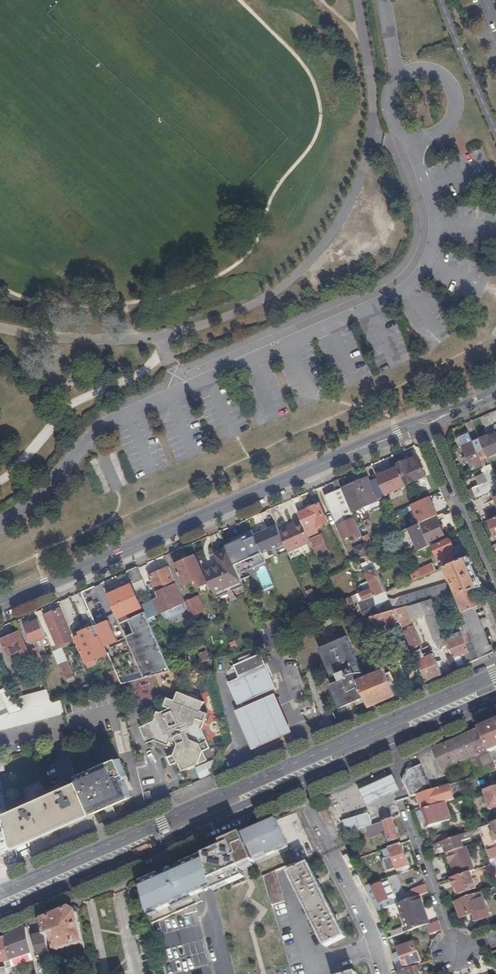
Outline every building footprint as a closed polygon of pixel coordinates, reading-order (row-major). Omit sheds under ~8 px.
[(473,501),(492,493),(495,491),(495,474),(489,458),(481,440),(474,443),(470,434),(459,438),(458,441),(461,447),(464,448),(473,471),(484,466),(482,461),(485,460),(486,463),(488,462),(490,467),(483,470),(485,475),(477,478),(480,486),(469,492),(473,501)] [(481,440),(489,458),(495,455),(495,436),(491,438),(490,436),(481,440)] [(410,465),(408,461),(399,465),(407,485),(427,477),(419,461),(410,465)] [(98,462),(90,467),(98,479),(106,474),(98,462)] [(369,478),(343,489),(353,513),(368,506),(366,502),(377,497),(369,478)] [(339,480),(334,482),(337,489),(329,493),(330,495),(327,497),(341,528),(357,522),(353,513),(343,489),(339,480)] [(379,502),(377,497),(366,502),(368,506),(379,502)] [(300,514),(303,522),(306,528),(315,524),(317,523),(319,527),(328,524),(320,505),(300,514)] [(412,528),(420,524),(422,523),(418,514),(415,507),(405,511),(412,528)] [(422,523),(437,517),(432,507),(418,514),(422,523)] [(431,547),(447,540),(437,517),(422,523),(420,524),(431,547)] [(290,553),(312,543),(310,537),(306,528),(303,522),(281,532),(286,545),(288,548),(290,553)] [(306,528),(310,537),(319,533),(315,524),(306,528)] [(259,535),(267,553),(286,545),(281,532),(279,529),(270,533),(269,531),(259,535)] [(368,547),(376,543),(373,534),(364,538),(368,547)] [(246,567),(265,558),(264,555),(255,535),(227,547),(228,550),(235,566),(244,562),(246,567)] [(255,535),(264,555),(267,553),(259,535),(255,535)] [(311,540),(319,557),(330,552),(322,535),(311,540)] [(451,540),(434,547),(441,562),(456,556),(453,550),(455,549),(451,540)] [(284,565),(294,561),(290,553),(288,548),(278,551),(284,565)] [(239,576),(235,566),(228,550),(216,555),(221,565),(205,572),(217,599),(244,588),(239,576)] [(330,552),(319,557),(321,561),(332,556),(330,552)] [(205,577),(197,557),(177,566),(185,585),(197,581),(200,588),(208,585),(204,577),(205,577)] [(473,590),(484,587),(470,557),(447,567),(459,594),(473,590)] [(374,589),(362,594),(365,601),(376,598),(378,598),(378,596),(387,592),(378,570),(374,562),(370,564),(373,572),(368,575),(374,589)] [(414,582),(437,572),(434,564),(411,574),(414,582)] [(178,585),(171,568),(150,577),(160,600),(154,602),(161,616),(186,604),(184,598),(182,594),(174,597),(170,588),(178,585)] [(143,582),(137,570),(128,574),(139,597),(148,593),(143,583),(143,582)] [(402,598),(398,610),(433,601),(448,596),(447,584),(429,590),(402,598)] [(128,638),(146,679),(171,672),(168,665),(162,651),(146,614),(145,614),(133,587),(109,596),(122,625),(131,621),(136,634),(128,638)] [(467,625),(480,659),(495,653),(493,647),(491,647),(475,608),(480,607),(473,590),(459,594),(456,594),(467,625)] [(376,598),(380,615),(389,613),(395,600),(389,599),(386,594),(378,598),(376,598)] [(199,598),(186,604),(192,618),(205,612),(199,598)] [(364,612),(367,619),(380,615),(376,598),(365,601),(360,602),(365,611),(364,612)] [(151,600),(143,604),(150,618),(158,614),(151,600)] [(402,625),(427,682),(443,675),(441,670),(444,668),(441,662),(438,664),(434,655),(426,658),(425,655),(433,652),(431,648),(424,651),(411,622),(414,621),(415,622),(422,619),(421,619),(427,617),(430,622),(429,623),(436,644),(438,643),(440,649),(448,646),(449,649),(451,648),(449,642),(433,601),(398,610),(396,611),(402,625)] [(74,642),(61,611),(51,616),(46,618),(59,648),(74,642)] [(374,637),(402,625),(396,611),(389,613),(380,615),(367,619),(370,626),(369,627),(374,637)] [(47,639),(40,621),(26,627),(33,645),(47,639)] [(110,623),(98,628),(109,654),(122,649),(110,623)] [(451,648),(455,658),(462,656),(464,655),(463,652),(470,650),(471,652),(465,654),(469,664),(480,659),(467,625),(460,628),(463,636),(449,642),(451,648)] [(98,628),(97,627),(82,634),(83,637),(77,640),(89,668),(97,665),(95,661),(109,654),(98,628)] [(27,651),(20,633),(1,641),(9,659),(27,651)] [(265,647),(272,645),(268,634),(261,636),(265,647)] [(367,698),(371,707),(398,695),(381,655),(373,659),(373,661),(362,666),(349,637),(341,640),(366,698),(367,698)] [(282,648),(293,645),(291,640),(281,643),(282,648)] [(342,681),(333,685),(343,709),(366,698),(341,640),(322,648),(334,677),(340,675),(342,681)] [(374,643),(365,646),(361,648),(364,657),(378,652),(374,643)] [(42,661),(37,651),(31,653),(36,664),(42,661)] [(202,664),(211,662),(207,652),(200,656),(202,664)] [(276,690),(274,685),(272,686),(269,680),(271,679),(260,655),(233,668),(238,681),(228,686),(237,707),(254,700),(254,698),(265,693),(266,694),(276,690)] [(455,658),(459,668),(466,665),(462,656),(455,658)] [(168,665),(171,672),(190,667),(197,665),(195,658),(168,665)] [(449,660),(453,671),(459,668),(455,658),(449,660)] [(60,667),(66,681),(74,677),(68,664),(60,667)] [(114,669),(108,672),(115,685),(121,681),(114,669)] [(443,675),(427,682),(429,685),(445,679),(443,675)] [(47,691),(19,699),(25,712),(53,704),(47,691)] [(11,693),(0,696),(9,716),(20,713),(11,693)] [(205,704),(180,694),(176,702),(169,699),(166,707),(173,710),(174,713),(166,716),(159,713),(155,723),(141,729),(149,745),(155,742),(170,748),(172,741),(172,739),(176,737),(180,745),(175,756),(169,759),(172,767),(179,764),(183,773),(208,761),(205,753),(211,750),(202,730),(209,715),(202,712),(205,704)] [(253,751),(292,734),(275,695),(236,713),(253,751)] [(9,716),(0,696),(0,718),(9,716)] [(65,715),(62,701),(53,704),(25,712),(20,713),(9,716),(0,718),(0,732),(65,715)] [(478,726),(495,764),(495,719),(478,726)] [(432,747),(442,771),(473,759),(480,776),(495,769),(495,764),(478,726),(432,747)] [(72,783),(86,815),(131,797),(122,777),(126,776),(120,761),(72,783)] [(433,791),(423,766),(410,772),(406,783),(411,798),(418,796),(433,791)] [(393,774),(363,788),(366,794),(370,804),(400,791),(396,781),(393,774)] [(86,815),(72,783),(0,815),(0,819),(10,851),(86,815)] [(366,794),(363,788),(360,789),(363,795),(368,805),(370,804),(366,794)] [(485,791),(490,808),(495,806),(495,788),(485,791)] [(438,789),(433,791),(418,796),(423,811),(424,811),(443,805),(438,789)] [(424,811),(430,828),(455,820),(449,803),(443,805),(424,811)] [(423,811),(418,813),(421,824),(425,826),(426,829),(430,828),(424,811),(423,811)] [(348,834),(367,828),(364,815),(345,821),(348,834)] [(286,845),(272,817),(238,831),(217,842),(197,850),(209,888),(241,872),(239,865),(286,845)] [(0,819),(0,860),(11,854),(0,819)] [(379,825),(372,827),(373,832),(387,828),(391,843),(388,844),(390,850),(401,845),(394,820),(379,825)] [(434,839),(437,846),(452,840),(449,833),(434,839)] [(452,840),(437,846),(438,851),(439,851),(446,848),(447,852),(464,846),(467,845),(467,844),(466,842),(469,841),(474,839),(472,833),(461,837),(452,840)] [(390,850),(383,852),(386,861),(383,862),(388,874),(397,870),(397,872),(410,867),(403,845),(401,845),(390,850)] [(447,852),(448,855),(465,849),(464,846),(447,852)] [(465,849),(448,855),(452,864),(453,863),(456,871),(455,872),(457,879),(471,873),(476,872),(468,848),(465,849)] [(195,857),(136,884),(146,914),(207,889),(209,888),(198,856),(195,857)] [(346,938),(309,865),(290,875),(326,948),(346,938)] [(457,879),(452,880),(453,881),(452,883),(454,888),(456,888),(456,889),(458,889),(460,896),(477,890),(471,873),(457,879)] [(264,879),(272,907),(285,904),(276,874),(264,879)] [(378,883),(366,888),(378,912),(396,905),(393,900),(397,899),(389,883),(380,886),(378,883)] [(430,893),(427,886),(414,890),(415,893),(412,895),(413,899),(420,897),(430,893)] [(481,894),(457,902),(461,916),(473,911),(477,919),(489,914),(481,894)] [(413,899),(399,904),(409,932),(431,925),(420,897),(413,899)] [(66,904),(38,916),(41,933),(47,938),(50,949),(56,950),(81,942),(72,907),(66,904)] [(385,915),(380,917),(388,940),(399,936),(403,934),(394,910),(384,913),(385,915)] [(6,939),(11,962),(19,961),(19,960),(17,950),(31,945),(27,930),(6,939)] [(35,954),(40,954),(48,951),(47,938),(41,933),(32,934),(35,954)] [(399,936),(388,940),(390,946),(401,942),(399,936)] [(8,970),(13,969),(11,962),(6,939),(0,942),(0,972),(8,970)] [(416,944),(399,950),(405,968),(422,961),(416,944)] [(43,963),(51,961),(48,951),(40,954),(43,963)] [(11,962),(13,969),(35,962),(33,955),(19,960),(19,961),(11,962)]
